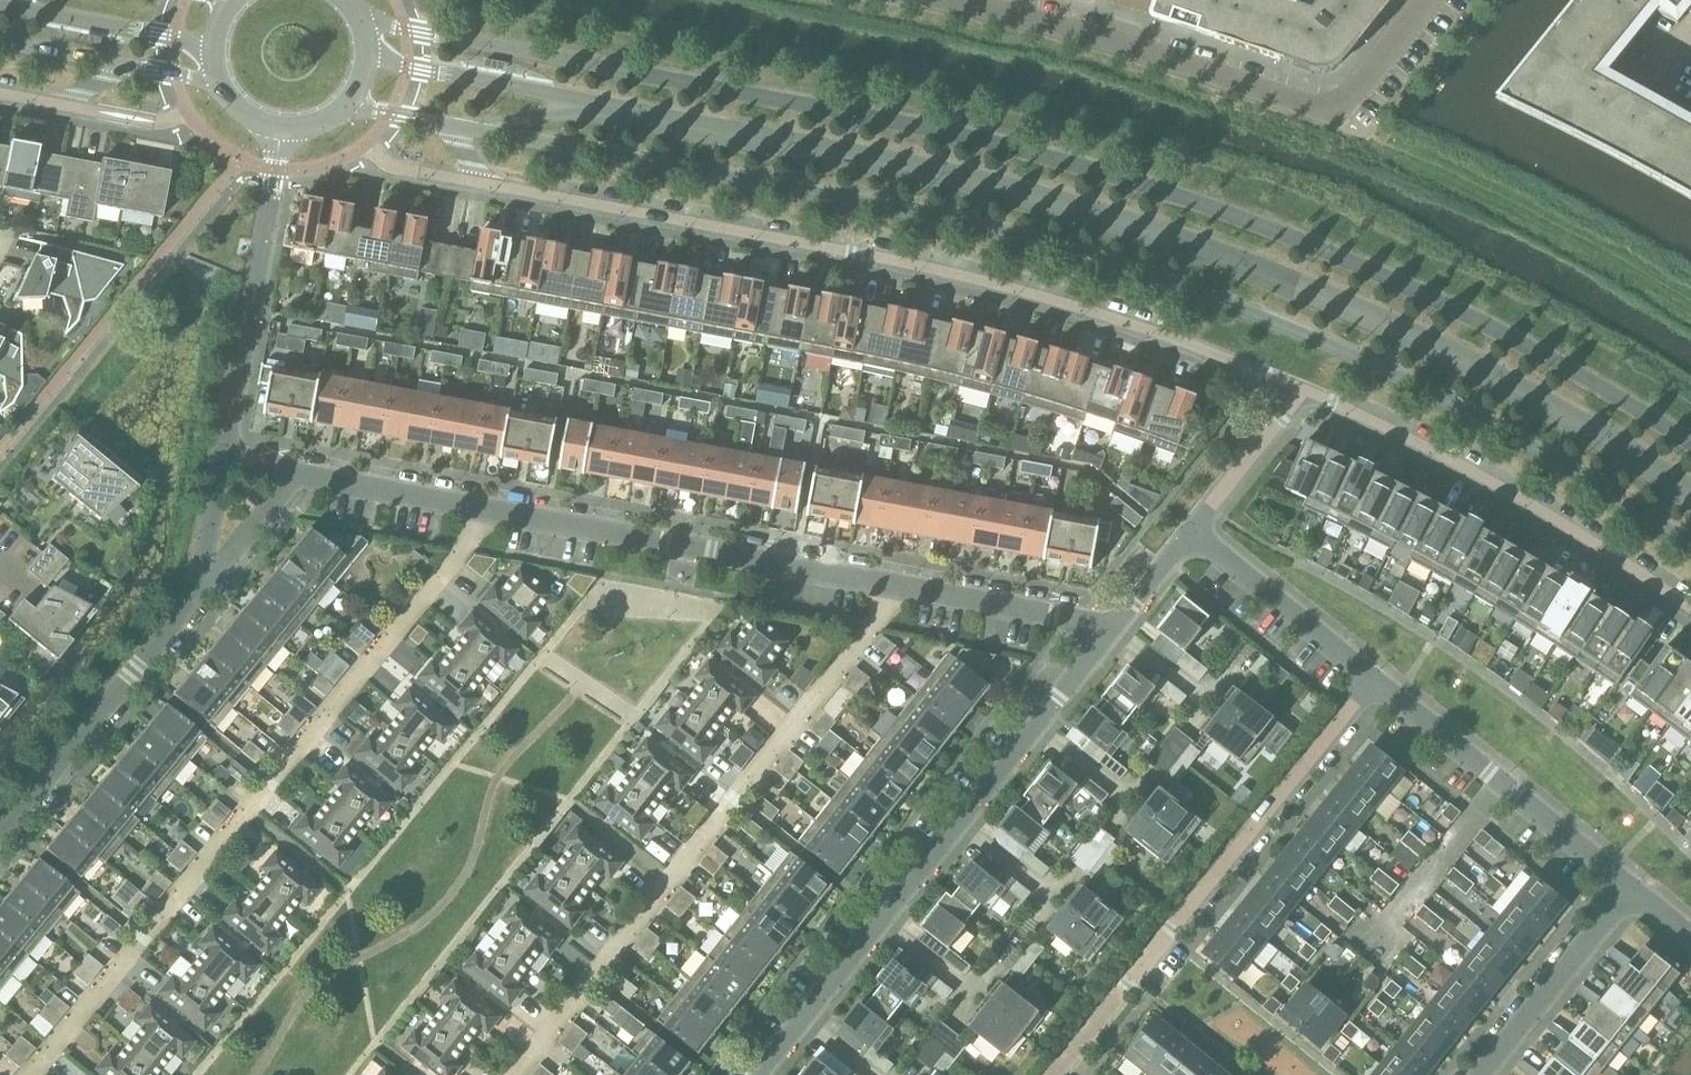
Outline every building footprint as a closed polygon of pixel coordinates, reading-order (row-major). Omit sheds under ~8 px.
[(1153,14),(1152,15),(1152,16),(1153,17),(1153,18),(1154,19),(1155,19),(1155,20),(1172,25),(1196,33),(1236,46),(1260,54),(1313,72),(1317,73),(1321,73),(1324,73),(1328,73),(1332,72),(1336,70),(1339,67),(1343,65),(1346,62),(1361,43),(1363,40),(1375,26),(1391,6),(1396,0),(1322,0),(1318,4),(1313,11),(1300,7),(1291,0),(1157,0),(1153,14)] [(1498,98),(1590,144),(1681,193),(1690,199),(1690,113),(1610,68),(1655,13),(1677,23),(1677,24),(1678,24),(1678,23),(1690,7),(1690,0),(1577,0),(1498,98)] [(55,198),(62,161),(37,156),(39,147),(10,142),(8,151),(9,151),(2,188),(55,198)] [(2,188),(9,151),(8,151),(0,149),(0,187),(2,188)] [(100,168),(76,163),(69,200),(68,200),(65,217),(92,222),(95,205),(121,210),(130,164),(102,159),(100,168)] [(76,163),(62,161),(55,198),(68,200),(69,200),(76,163)] [(170,172),(130,164),(121,210),(161,217),(170,172)] [(326,255),(332,224),(331,224),(321,222),(325,201),(304,197),(298,227),(288,226),(284,247),(326,255)] [(356,261),(357,261),(363,230),(352,228),(356,207),(335,203),(331,224),(332,224),(326,255),(356,261)] [(394,236),(395,236),(399,215),(378,211),(374,232),(363,230),(357,261),(356,261),(355,269),(386,275),(391,254),(394,236)] [(419,272),(425,241),(426,241),(430,220),(408,216),(404,237),(395,236),(394,236),(391,254),(386,275),(418,281),(420,273),(419,272)] [(508,276),(515,241),(502,238),(503,234),(482,230),(478,251),(479,251),(473,283),(472,283),(470,292),(504,298),(508,276)] [(123,265),(71,251),(20,237),(19,239),(40,245),(37,257),(34,256),(13,301),(44,300),(46,293),(62,298),(69,317),(64,335),(65,335),(78,321),(83,302),(95,300),(123,265)] [(537,305),(541,283),(549,243),(528,239),(527,243),(515,241),(508,276),(504,298),(537,305)] [(433,275),(434,266),(439,244),(426,241),(425,241),(419,272),(420,273),(433,275)] [(574,289),(581,253),(568,251),(569,246),(549,243),(541,283),(537,305),(570,311),(574,289)] [(452,246),(439,244),(434,266),(433,275),(446,278),(448,268),(452,246)] [(452,246),(448,268),(446,278),(459,280),(461,271),(465,249),(452,246)] [(473,283),(479,251),(478,251),(465,249),(461,271),(459,280),(472,283),(473,283)] [(602,317),(607,295),(615,255),(594,251),(593,255),(581,253),(574,289),(570,311),(602,317)] [(602,317),(635,324),(639,302),(646,265),(634,263),(634,259),(615,255),(607,295),(602,317)] [(658,268),(646,265),(639,302),(635,324),(668,330),(672,308),(680,267),(659,263),(658,268)] [(700,271),(680,267),(672,308),(668,330),(700,336),(705,315),(712,278),(699,275),(700,271)] [(724,280),(712,278),(705,315),(700,336),(733,343),(745,279),(725,276),(724,280)] [(766,283),(745,279),(733,343),(766,349),(777,290),(765,288),(766,283)] [(278,284),(276,299),(284,301),(284,298),(287,298),(289,286),(278,284)] [(799,355),(810,296),(811,296),(812,292),(790,288),(790,292),(777,290),(766,349),(799,355)] [(799,355),(831,362),(844,298),(823,294),(822,298),(811,296),(810,296),(799,355)] [(864,302),(844,298),(831,362),(863,368),(875,309),(863,306),(864,302)] [(318,302),(315,320),(345,326),(348,307),(318,302)] [(863,368),(895,374),(909,311),(889,307),(888,311),(875,309),(863,368)] [(929,316),(909,311),(895,374),(926,380),(940,323),(928,320),(929,316)] [(365,312),(363,327),(375,330),(378,314),(365,312)] [(958,386),(973,331),(974,331),(975,327),(954,322),(953,326),(940,323),(926,380),(958,386)] [(13,404),(22,410),(45,382),(36,375),(22,375),(21,334),(0,323),(0,376),(3,378),(5,398),(0,408),(0,413),(13,404)] [(290,324),(288,336),(321,342),(323,331),(290,324)] [(439,326),(437,336),(446,338),(448,328),(439,326)] [(985,334),(974,331),(973,331),(958,386),(960,387),(990,395),(1005,339),(1006,340),(1007,335),(986,330),(985,334)] [(338,333),(336,345),(351,348),(354,336),(338,333)] [(354,336),(351,348),(367,351),(369,339),(354,336)] [(497,336),(494,352),(507,355),(510,339),(497,336)] [(1006,340),(1005,339),(990,395),(991,395),(1021,404),(1037,348),(1038,349),(1039,344),(1018,338),(1017,343),(1006,340)] [(385,342),(383,354),(399,357),(401,345),(385,342)] [(401,345),(399,357),(414,359),(416,348),(401,345)] [(550,346),(547,363),(557,365),(561,348),(550,346)] [(1052,413),(1070,354),(1050,348),(1049,352),(1038,349),(1037,348),(1021,404),(1033,407),(1052,413)] [(433,351),(430,363),(446,366),(448,354),(433,351)] [(448,354),(446,366),(461,368),(463,357),(448,354)] [(1087,414),(1086,414),(1101,368),(1089,364),(1090,360),(1070,354),(1052,413),(1084,423),(1087,414)] [(480,360),(478,371),(493,374),(495,363),(480,360)] [(585,360),(583,369),(590,371),(592,362),(585,360)] [(495,363),(493,374),(508,377),(511,366),(495,363)] [(312,424),(313,424),(322,374),(321,374),(321,376),(276,368),(276,367),(274,366),(274,368),(264,366),(264,364),(262,364),(259,385),(260,385),(261,384),(270,386),(265,415),(267,415),(312,422),(312,424)] [(628,365),(625,377),(636,379),(638,367),(628,365)] [(1087,414),(1116,424),(1117,424),(1134,374),(1114,367),(1113,372),(1101,368),(1086,414),(1087,414)] [(526,368),(523,380),(557,386),(559,375),(526,368)] [(677,371),(675,386),(690,389),(693,376),(693,374),(677,371)] [(313,424),(336,428),(346,379),(322,374),(313,424)] [(1113,433),(1144,443),(1164,389),(1152,385),(1153,381),(1134,374),(1117,424),(1116,424),(1113,433)] [(693,376),(690,389),(699,391),(701,378),(693,376)] [(346,379),(336,428),(360,433),(369,383),(346,379)] [(584,379),(582,391),(599,394),(601,382),(584,379)] [(601,382),(599,394),(614,397),(616,385),(601,382)] [(360,433),(384,437),(393,388),(369,383),(360,433)] [(725,385),(723,396),(735,398),(737,388),(725,385)] [(393,388),(384,437),(407,442),(417,392),(393,388)] [(633,388),(631,400),(646,403),(648,391),(633,388)] [(1176,394),(1164,389),(1144,443),(1175,455),(1179,447),(1188,450),(1202,432),(1186,426),(1197,397),(1177,389),(1176,394)] [(648,391),(646,403),(662,406),(664,394),(648,391)] [(417,392),(407,442),(431,446),(440,397),(417,392)] [(431,446),(454,450),(464,401),(440,397),(431,446)] [(680,397),(678,409),(694,412),(696,400),(680,397)] [(696,400),(694,412),(709,415),(711,403),(696,400)] [(464,401),(454,450),(478,455),(487,406),(464,401)] [(478,455),(502,459),(511,410),(487,406),(478,455)] [(728,406),(726,418),(741,420),(743,409),(728,406)] [(843,407),(841,417),(852,420),(855,409),(843,407)] [(743,409),(741,420),(756,423),(758,412),(743,409)] [(855,409),(853,420),(864,422),(866,411),(855,409)] [(511,410),(502,459),(550,468),(559,419),(511,410)] [(775,415),(773,427),(788,429),(790,418),(775,415)] [(790,418),(788,429),(805,432),(807,421),(790,418)] [(559,470),(584,475),(593,424),(569,420),(559,470)] [(726,501),(749,506),(759,455),(749,453),(749,449),(750,449),(755,424),(741,421),(735,451),(726,501)] [(608,479),(617,429),(593,424),(584,475),(608,479)] [(52,479),(76,499),(114,453),(81,426),(52,479)] [(832,426),(830,437),(863,443),(866,432),(832,426)] [(937,427),(936,434),(946,436),(947,429),(937,427)] [(608,479),(631,484),(641,433),(617,429),(608,479)] [(655,488),(664,438),(641,433),(631,484),(655,488)] [(881,435),(879,446),(894,449),(896,437),(881,435)] [(1014,435),(1009,450),(1039,455),(1042,443),(1014,435)] [(896,437),(894,449),(909,452),(911,440),(896,437)] [(655,488),(678,492),(688,442),(664,438),(655,488)] [(1002,439),(1000,446),(1008,448),(1010,440),(1002,439)] [(1307,499),(1330,450),(1306,440),(1295,464),(1285,459),(1271,478),(1286,485),(1284,489),(1306,499),(1307,499)] [(702,497),(711,447),(688,442),(678,492),(702,497)] [(928,443),(926,455),(941,458),(943,446),(928,443)] [(1296,462),(1301,450),(1288,444),(1282,456),(1296,462)] [(943,446),(941,458),(956,461),(959,449),(943,446)] [(702,497),(726,501),(735,451),(711,447),(702,497)] [(1058,447),(1055,455),(1065,458),(1068,451),(1058,447)] [(1324,517),(1325,517),(1352,461),(1330,450),(1307,499),(1306,499),(1302,507),(1324,517)] [(975,452),(973,464),(988,467),(990,455),(975,452)] [(100,519),(147,480),(114,453),(76,499),(100,519)] [(749,506),(773,510),(782,460),(759,455),(749,506)] [(990,455),(988,467),(1004,470),(1006,458),(990,455)] [(797,515),(807,464),(782,460),(773,510),(797,515)] [(1022,461),(1020,473),(1035,476),(1037,464),(1022,461)] [(1374,472),(1352,461),(1325,517),(1346,527),(1347,528),(1374,472)] [(1037,464),(1035,476),(1051,478),(1053,467),(1037,464)] [(807,516),(855,525),(864,476),(817,467),(807,516)] [(1396,482),(1374,472),(1347,528),(1367,538),(1368,538),(1396,482)] [(888,480),(864,476),(855,525),(879,530),(888,480)] [(1121,477),(1117,486),(1125,493),(1130,481),(1121,477)] [(912,485),(888,480),(879,530),(902,534),(912,485)] [(1395,542),(1394,542),(1418,494),(1396,482),(1368,538),(1391,550),(1395,542)] [(935,489),(912,485),(902,534),(926,539),(935,489)] [(959,493),(935,489),(926,539),(950,543),(959,493)] [(983,498),(959,493),(950,543),(973,547),(983,498)] [(1395,542),(1413,552),(1415,553),(1440,505),(1418,494),(1394,542),(1395,542)] [(1117,497),(1109,506),(1135,528),(1143,519),(1117,497)] [(1006,502),(983,498),(973,547),(997,552),(1006,502)] [(1030,506),(1006,502),(997,552),(1020,556),(1030,506)] [(1246,512),(1253,517),(1257,513),(1256,509),(1252,505),(1246,512)] [(1431,571),(1432,572),(1462,517),(1440,505),(1415,553),(1413,552),(1409,560),(1431,571)] [(1044,561),(1053,513),(1054,513),(1055,511),(1030,506),(1020,556),(1044,561)] [(1109,544),(1113,523),(1111,522),(1110,524),(1101,522),(1101,521),(1099,520),(1054,513),(1053,513),(1044,561),(1092,570),(1097,540),(1107,542),(1107,544),(1109,544)] [(1483,529),(1462,517),(1432,572),(1452,583),(1453,584),(1483,529)] [(1155,528),(1145,541),(1154,548),(1164,535),(1155,528)] [(309,529),(292,550),(333,584),(367,543),(360,537),(330,532),(323,540),(309,529)] [(1473,595),(1474,596),(1505,542),(1483,529),(1453,584),(1473,595)] [(1494,608),(1526,554),(1505,542),(1474,596),(1493,607),(1494,608)] [(39,579),(60,553),(49,544),(28,570),(39,579)] [(1334,554),(1324,549),(1317,564),(1327,569),(1334,554)] [(292,550),(275,570),(317,605),(333,584),(292,550)] [(404,560),(419,573),(427,563),(413,550),(404,560)] [(68,560),(60,553),(39,579),(46,586),(68,560)] [(1494,608),(1515,620),(1547,567),(1526,554),(1494,608)] [(480,577),(494,560),(474,557),(467,565),(480,577)] [(1341,562),(1335,573),(1347,580),(1353,569),(1341,562)] [(1535,633),(1568,580),(1547,567),(1515,620),(1516,621),(1534,632),(1535,633)] [(258,591),(300,626),(317,605),(275,570),(258,591)] [(530,618),(548,595),(518,571),(500,593),(493,587),(481,602),(525,638),(537,623),(530,618)] [(1360,587),(1367,591),(1374,579),(1366,575),(1360,587)] [(1555,645),(1555,646),(1589,593),(1568,580),(1535,633),(1555,645)] [(1400,582),(1389,603),(1408,614),(1419,593),(1400,582)] [(52,586),(33,609),(32,610),(65,637),(66,636),(91,606),(52,586)] [(258,591),(241,612),(283,646),(300,626),(258,591)] [(1574,658),(1575,659),(1610,607),(1589,593),(1555,646),(1574,658)] [(1201,629),(1210,618),(1203,612),(1183,596),(1157,629),(1186,652),(1203,631),(1201,629)] [(72,641),(66,636),(65,637),(32,610),(33,609),(23,601),(7,619),(57,660),(72,641)] [(1595,672),(1630,620),(1610,607),(1575,659),(1594,672),(1595,672)] [(1418,621),(1428,627),(1435,615),(1425,610),(1418,621)] [(241,612),(224,632),(266,667),(283,646),(241,612)] [(503,665),(515,650),(471,614),(459,629),(466,634),(452,652),(482,676),(496,659),(503,665)] [(1447,641),(1458,623),(1449,617),(1438,635),(1447,641)] [(769,664),(787,642),(756,618),(738,640),(731,634),(719,649),(764,685),(776,670),(769,664)] [(1651,635),(1630,620),(1595,672),(1616,686),(1651,635)] [(359,624),(351,634),(366,646),(374,636),(359,624)] [(418,627),(409,637),(418,644),(426,634),(418,627)] [(1467,650),(1474,639),(1460,631),(1454,643),(1467,650)] [(224,632),(207,653),(249,687),(266,667),(224,632)] [(351,634),(344,643),(358,656),(366,646),(351,634)] [(889,657),(897,646),(882,635),(874,645),(889,657)] [(1651,712),(1687,661),(1666,645),(1651,667),(1641,660),(1628,678),(1638,685),(1630,696),(1650,711),(1651,712)] [(949,653),(932,675),(975,708),(992,687),(980,677),(997,655),(963,650),(956,659),(949,653)] [(331,651),(314,672),(333,687),(349,666),(331,651)] [(468,693),(482,676),(452,652),(437,669),(431,663),(419,678),(463,714),(475,699),(468,693)] [(1199,682),(1208,670),(1186,652),(1176,664),(1199,682)] [(207,653),(190,674),(232,708),(249,687),(207,653)] [(1260,678),(1272,664),(1262,656),(1250,670),(1260,678)] [(1687,661),(1651,712),(1669,725),(1670,726),(1690,697),(1690,664),(1687,661)] [(704,682),(691,700),(721,724),(735,707),(742,712),(754,698),(709,662),(697,677),(704,682)] [(1102,699),(1107,703),(1108,702),(1129,719),(1138,708),(1140,710),(1157,688),(1128,665),(1102,699)] [(856,667),(848,676),(863,688),(871,679),(856,667)] [(805,668),(794,682),(804,690),(815,676),(805,668)] [(232,708),(190,674),(172,695),(214,729),(232,708)] [(318,675),(310,685),(325,697),(332,687),(318,675)] [(915,696),(958,729),(975,708),(932,675),(915,696)] [(863,688),(848,676),(841,686),(856,698),(863,688)] [(1179,706),(1187,697),(1165,679),(1157,689),(1179,706)] [(17,695),(0,686),(0,716),(17,695)] [(1239,690),(1221,712),(1241,727),(1263,745),(1280,723),(1274,718),(1258,706),(1239,690)] [(440,741),(452,727),(408,691),(396,705),(403,711),(389,728),(419,753),(433,736),(440,741)] [(292,707),(284,716),(298,729),(315,708),(296,692),(287,703),(292,707)] [(915,696),(899,716),(941,750),(958,729),(915,696)] [(1689,741),(1690,738),(1690,697),(1670,726),(1688,740),(1689,741)] [(708,742),(721,724),(691,700),(677,717),(670,711),(658,726),(703,762),(715,747),(708,742)] [(1129,719),(1108,702),(1107,703),(1100,713),(1094,708),(1077,730),(1106,753),(1123,731),(1121,730),(1129,719)] [(165,704),(147,725),(189,760),(207,739),(165,704)] [(356,704),(346,716),(355,723),(365,711),(356,704)] [(1555,705),(1550,713),(1560,720),(1565,712),(1555,705)] [(823,708),(815,718),(830,730),(838,720),(823,708)] [(1204,734),(1223,749),(1239,762),(1245,767),(1263,745),(1241,727),(1221,712),(1204,734)] [(284,716),(276,726),(291,738),(298,729),(284,716)] [(899,716),(882,737),(925,771),(941,750),(899,716)] [(830,730),(815,718),(807,728),(822,740),(830,730)] [(1584,744),(1597,730),(1589,724),(1588,725),(1580,719),(1569,732),(1578,739),(1584,744)] [(147,725),(130,746),(172,780),(189,760),(147,725)] [(405,770),(419,753),(389,728),(375,745),(368,739),(356,754),(400,790),(412,776),(405,770)] [(1623,748),(1597,730),(1584,744),(1587,746),(1592,751),(1610,766),(1623,748)] [(749,733),(744,738),(757,748),(764,740),(754,732),(749,733)] [(925,771),(882,737),(866,758),(908,792),(925,771)] [(643,760),(629,777),(660,801),(674,784),(681,790),(693,775),(648,739),(636,754),(643,760)] [(255,763),(263,754),(249,741),(241,751),(255,763)] [(742,745),(731,759),(742,767),(753,753),(742,745)] [(1191,745),(1180,759),(1189,767),(1201,752),(1191,745)] [(130,746),(113,767),(148,795),(148,796),(155,802),(172,780),(130,746)] [(1372,747),(1356,766),(1387,791),(1403,772),(1372,747)] [(790,750),(782,760),(797,772),(805,762),(790,750)] [(614,753),(608,760),(620,769),(626,762),(614,753)] [(1121,780),(1128,771),(1106,753),(1099,763),(1121,780)] [(866,758),(849,779),(892,813),(908,792),(866,758)] [(1627,782),(1640,765),(1631,758),(1619,775),(1627,782)] [(1189,767),(1180,759),(1168,773),(1178,781),(1189,767)] [(240,782),(248,772),(233,760),(225,770),(240,782)] [(782,760),(774,770),(789,782),(797,772),(782,760)] [(1024,797),(1029,801),(1030,800),(1051,817),(1060,807),(1062,808),(1079,787),(1050,764),(1024,797)] [(1356,766),(1341,785),(1372,810),(1387,791),(1356,766)] [(131,816),(132,815),(148,796),(148,795),(113,767),(96,787),(131,816)] [(340,787),(326,804),(356,829),(370,812),(377,818),(389,803),(345,767),(333,781),(340,787)] [(646,819),(660,801),(629,777),(615,794),(608,789),(597,804),(641,839),(653,824),(646,819)] [(1101,804),(1109,795),(1087,777),(1079,787),(1101,804)] [(892,813),(849,779),(832,800),(875,834),(892,813)] [(1650,789),(1639,780),(1634,787),(1644,796),(1650,789)] [(1666,789),(1657,781),(1650,789),(1644,796),(1644,797),(1653,804),(1666,789)] [(1341,785),(1326,803),(1357,829),(1372,810),(1341,785)] [(131,816),(96,787),(79,808),(121,842),(139,821),(132,815),(131,816)] [(1161,788),(1143,810),(1162,825),(1184,843),(1201,821),(1196,816),(1180,803),(1161,788)] [(772,821),(780,811),(765,799),(757,809),(772,821)] [(215,800),(207,809),(222,821),(230,812),(215,800)] [(832,800),(816,821),(858,854),(875,834),(832,800)] [(1030,800),(1029,801),(1021,811),(1016,807),(1015,808),(1013,807),(1006,816),(1008,817),(999,828),(1028,851),(1045,829),(1043,828),(1051,817),(1030,800)] [(1326,803),(1310,822),(1342,847),(1357,829),(1326,803)] [(342,846),(356,829),(326,804),(312,821),(305,816),(293,830),(337,866),(349,852),(342,846)] [(1452,823),(1461,812),(1450,804),(1442,815),(1452,823)] [(79,808),(63,828),(98,857),(97,858),(104,864),(121,842),(79,808)] [(222,821),(207,809),(199,819),(214,831),(222,821)] [(1673,809),(1665,818),(1677,830),(1685,819),(1673,809)] [(1162,825),(1143,810),(1126,832),(1145,847),(1161,860),(1167,864),(1184,843),(1162,825)] [(756,840),(764,831),(749,819),(741,829),(756,840)] [(858,854),(816,821),(799,842),(841,876),(858,854)] [(1310,822),(1295,841),(1327,866),(1342,847),(1310,822)] [(573,847),(560,865),(590,889),(604,872),(611,877),(623,863),(578,827),(566,842),(573,847)] [(98,857),(63,828),(45,850),(80,879),(97,858),(98,857)] [(1484,849),(1493,838),(1482,830),(1474,840),(1484,849)] [(1400,842),(1411,850),(1419,840),(1409,831),(1400,842)] [(1430,848),(1419,840),(1411,850),(1421,859),(1430,848)] [(181,841),(173,851),(188,863),(196,853),(181,841)] [(1295,841),(1280,859),(1312,885),(1327,866),(1295,841)] [(1113,843),(1102,857),(1111,865),(1123,851),(1113,843)] [(715,845),(707,854),(722,866),(730,857),(715,845)] [(188,863),(173,851),(165,860),(180,872),(188,863)] [(1042,878),(1050,869),(1028,851),(1020,861),(1042,878)] [(238,873),(248,862),(236,852),(226,864),(238,873)] [(791,852),(774,873),(817,907),(834,886),(791,852)] [(306,904),(318,890),(274,853),(262,868),(269,874),(255,891),(285,916),(299,899),(306,904)] [(722,866),(707,854),(699,864),(714,876),(722,866)] [(1111,865),(1102,857),(1090,871),(1100,879),(1111,865)] [(20,880),(62,915),(79,893),(37,859),(20,880)] [(1280,859),(1265,878),(1296,903),(1312,885),(1280,859)] [(960,888),(953,897),(952,898),(973,915),(982,905),(984,906),(1001,885),(972,862),(955,883),(960,888)] [(576,906),(590,889),(560,865),(546,882),(539,876),(527,891),(572,927),(583,912),(576,906)] [(1445,878),(1456,887),(1464,876),(1454,868),(1445,878)] [(1370,879),(1380,887),(1389,877),(1378,869),(1370,879)] [(817,907),(774,873),(757,894),(800,928),(817,907)] [(1023,902),(1031,893),(1009,875),(1001,885),(1023,902)] [(1475,884),(1464,876),(1456,887),(1466,895),(1475,884)] [(1399,885),(1389,877),(1380,887),(1391,896),(1399,885)] [(1265,878),(1250,897),(1281,922),(1296,903),(1265,878)] [(1534,878),(1518,897),(1550,923),(1565,903),(1534,878)] [(3,901),(45,935),(62,915),(20,880),(3,901)] [(145,897),(139,892),(125,880),(110,897),(124,909),(121,912),(128,918),(145,897)] [(154,904),(162,894),(147,882),(139,892),(145,897),(146,897),(154,904)] [(1083,886),(1065,908),(1085,924),(1101,936),(1118,914),(1102,902),(1083,886)] [(673,896),(689,908),(696,899),(681,887),(673,896)] [(271,933),(285,916),(255,891),(241,908),(234,902),(222,917),(266,953),(278,938),(271,933)] [(973,915),(952,898),(953,897),(947,893),(921,926),(950,949),(967,928),(965,926),(973,915)] [(757,894),(741,915),(783,949),(800,928),(757,894)] [(681,918),(689,908),(673,896),(666,906),(681,918)] [(1328,906),(1338,915),(1347,904),(1336,896),(1328,906)] [(1250,897),(1235,915),(1266,941),(1281,922),(1250,897)] [(1518,897),(1503,916),(1534,941),(1550,923),(1518,897)] [(3,901),(0,904),(0,933),(28,956),(45,935),(3,901)] [(512,925),(498,942),(529,966),(543,949),(549,955),(561,940),(517,904),(505,919),(512,925)] [(1357,913),(1347,904),(1338,915),(1349,923),(1357,913)] [(1426,924),(1434,913),(1423,905),(1415,915),(1426,924)] [(1101,936),(1085,924),(1065,908),(1048,930),(1067,945),(1083,958),(1089,962),(1107,940),(1101,936)] [(1444,922),(1434,913),(1426,924),(1436,932),(1444,922)] [(113,937),(121,927),(106,915),(98,925),(113,937)] [(783,949),(741,915),(724,936),(767,970),(783,949)] [(1235,915),(1220,934),(1251,959),(1266,941),(1235,915)] [(1503,916),(1488,935),(1519,960),(1534,941),(1503,916)] [(1324,943),(1332,932),(1322,924),(1313,934),(1324,943)] [(640,938),(655,950),(663,940),(648,928),(640,938)] [(206,950),(192,967),(222,992),(237,975),(243,980),(255,966),(211,930),(199,944),(206,950)] [(11,976),(28,956),(0,933),(0,968),(11,976)] [(1251,959),(1220,934),(1204,953),(1235,979),(1251,959)] [(1488,935),(1473,953),(1504,979),(1519,960),(1488,935)] [(750,991),(767,970),(724,936),(708,957),(750,991)] [(647,960),(655,950),(640,938),(632,948),(647,960)] [(1035,941),(1024,955),(1033,963),(1045,949),(1035,941)] [(515,984),(529,966),(498,942),(484,959),(477,954),(466,969),(510,1004),(522,989),(515,984)] [(1308,961),(1317,951),(1306,942),(1298,953),(1308,961)] [(1334,962),(1344,950),(1337,945),(1330,945),(1324,953),(1334,962)] [(1623,955),(1617,962),(1624,969),(1628,965),(1630,966),(1664,994),(1668,990),(1680,975),(1676,971),(1679,966),(1668,957),(1664,962),(1644,946),(1632,961),(1623,955)] [(1608,953),(1617,962),(1623,955),(1613,947),(1608,953)] [(691,978),(734,1012),(750,991),(708,957),(705,960),(691,949),(680,963),(694,974),(691,978)] [(964,976),(972,967),(950,949),(942,959),(964,976)] [(1397,962),(1407,971),(1416,960),(1405,952),(1397,962)] [(1473,953),(1458,972),(1489,997),(1504,979),(1473,953)] [(88,954),(80,964),(95,976),(103,967),(88,954)] [(1033,963),(1024,955),(1012,969),(1022,977),(1033,963)] [(882,986),(874,996),(895,1013),(904,1002),(906,1004),(923,983),(894,960),(886,971),(884,969),(876,978),(879,980),(877,982),(882,986)] [(1426,969),(1416,960),(1407,971),(1418,979),(1426,969)] [(95,976),(80,964),(72,974),(87,986),(95,976)] [(1613,984),(1649,1013),(1661,999),(1667,1003),(1673,995),(1668,990),(1664,994),(1630,966),(1628,965),(1624,969),(1613,984)] [(208,1009),(222,992),(192,967),(178,984),(171,978),(159,993),(203,1029),(215,1015),(208,1009)] [(0,968),(0,990),(11,976),(0,968)] [(1458,972),(1443,991),(1474,1016),(1489,997),(1458,972)] [(945,1000),(953,991),(931,973),(923,983),(945,1000)] [(1373,992),(1379,985),(1378,978),(1371,973),(1362,984),(1373,992)] [(1292,993),(1300,982),(1290,974),(1281,984),(1292,993)] [(630,999),(638,989),(623,977),(615,987),(630,999)] [(717,1032),(734,1012),(691,978),(674,999),(717,1032)] [(1394,999),(1402,989),(1392,980),(1383,991),(1394,999)] [(450,1002),(437,1019),(467,1044),(481,1026),(488,1032),(500,1017),(455,982),(443,997),(450,1002)] [(1638,1027),(1649,1013),(1613,984),(1601,998),(1593,992),(1587,1000),(1594,1007),(1598,1002),(1599,1004),(1634,1032),(1638,1027)] [(1005,985),(987,1006),(1023,1034),(1040,1013),(1024,1000),(1005,985)] [(1281,1016),(1301,1032),(1326,1000),(1307,985),(1281,1016)] [(1587,1000),(1593,992),(1582,985),(1577,991),(1587,1000)] [(139,999),(128,990),(116,1005),(126,1013),(139,999)] [(1443,991),(1428,1009),(1459,1035),(1474,1016),(1443,991)] [(1673,995),(1667,1003),(1676,1009),(1681,1002),(1673,995)] [(54,996),(46,1005),(61,1017),(69,1008),(54,996)] [(887,1024),(895,1013),(874,996),(866,1007),(860,1003),(843,1024),(872,1047),(889,1026),(887,1024)] [(1273,1015),(1282,1005),(1271,996),(1263,1007),(1273,1015)] [(615,1018),(623,1008),(608,997),(600,1007),(615,1018)] [(717,1032),(674,999),(657,1020),(700,1054),(717,1032)] [(1379,1018),(1387,1007),(1377,999),(1368,1010),(1379,1018)] [(1320,1047),(1346,1016),(1326,1000),(1301,1032),(1320,1047)] [(1594,1007),(1583,1021),(1591,1027),(1619,1050),(1631,1036),(1637,1040),(1643,1033),(1638,1027),(1634,1032),(1599,1004),(1598,1002),(1594,1007)] [(61,1017),(46,1005),(38,1015),(53,1027),(61,1017)] [(144,1026),(129,1043),(160,1068),(174,1051),(181,1057),(193,1042),(149,1006),(137,1020),(144,1026)] [(1005,1056),(1023,1034),(987,1006),(970,1028),(990,1044),(1005,1056)] [(1412,1028),(1444,1053),(1459,1035),(1428,1009),(1412,1028)] [(1124,1058),(1144,1073),(1176,1034),(1156,1018),(1150,1026),(1145,1023),(1134,1038),(1138,1041),(1124,1058)] [(437,1019),(423,1037),(416,1031),(404,1046),(441,1074),(454,1074),(461,1067),(454,1061),(467,1044),(437,1019)] [(1591,1027),(1583,1021),(1571,1035),(1563,1029),(1556,1037),(1564,1044),(1567,1040),(1569,1041),(1604,1069),(1607,1065),(1619,1050),(1591,1027)] [(573,1022),(565,1032),(581,1044),(588,1034),(573,1022)] [(1352,1041),(1360,1030),(1350,1022),(1341,1032),(1352,1041)] [(1556,1037),(1563,1029),(1552,1022),(1547,1028),(1556,1037)] [(1412,1028),(1397,1047),(1429,1072),(1444,1053),(1412,1028)] [(639,1057),(662,1074),(683,1074),(692,1063),(650,1030),(632,1052),(639,1057)] [(581,1044),(565,1032),(558,1042),(573,1054),(581,1044)] [(1643,1033),(1637,1040),(1645,1046),(1650,1040),(1643,1033)] [(1176,1034),(1144,1073),(1146,1074),(1173,1074),(1194,1049),(1176,1034)] [(20,1053),(27,1059),(35,1049),(20,1037),(12,1046),(20,1053)] [(946,1053),(955,1061),(967,1047),(957,1039),(946,1053)] [(1552,1058),(1560,1065),(1573,1074),(1599,1074),(1600,1073),(1603,1074),(1609,1074),(1613,1070),(1607,1065),(1604,1069),(1569,1041),(1567,1040),(1564,1044),(1552,1058)] [(160,1068),(129,1043),(115,1060),(109,1055),(96,1069),(103,1074),(154,1074),(160,1068)] [(1333,1064),(1341,1053),(1331,1045),(1323,1055),(1333,1064)] [(887,1074),(894,1065),(872,1047),(864,1057),(887,1074)] [(1382,1065),(1394,1074),(1426,1074),(1429,1072),(1397,1047),(1382,1065)] [(1213,1064),(1194,1049),(1173,1074),(1204,1074),(1213,1064)] [(19,1068),(27,1059),(20,1053),(6,1069),(0,1064),(0,1074),(13,1074),(19,1068)] [(946,1053),(934,1068),(944,1074),(955,1061),(946,1053)] [(625,1074),(662,1074),(639,1057),(625,1074)] [(839,1061),(831,1071),(816,1058),(807,1069),(805,1067),(799,1074),(856,1074),(839,1061)] [(1552,1058),(1540,1073),(1532,1067),(1526,1074),(1573,1074),(1560,1065),(1552,1058)] [(1526,1074),(1532,1067),(1522,1060),(1517,1066),(1526,1074)] [(532,1074),(534,1074),(554,1074),(540,1064),(532,1074)] [(1213,1064),(1204,1074),(1227,1074),(1213,1064)] [(1382,1065),(1374,1074),(1394,1074),(1382,1065)]
